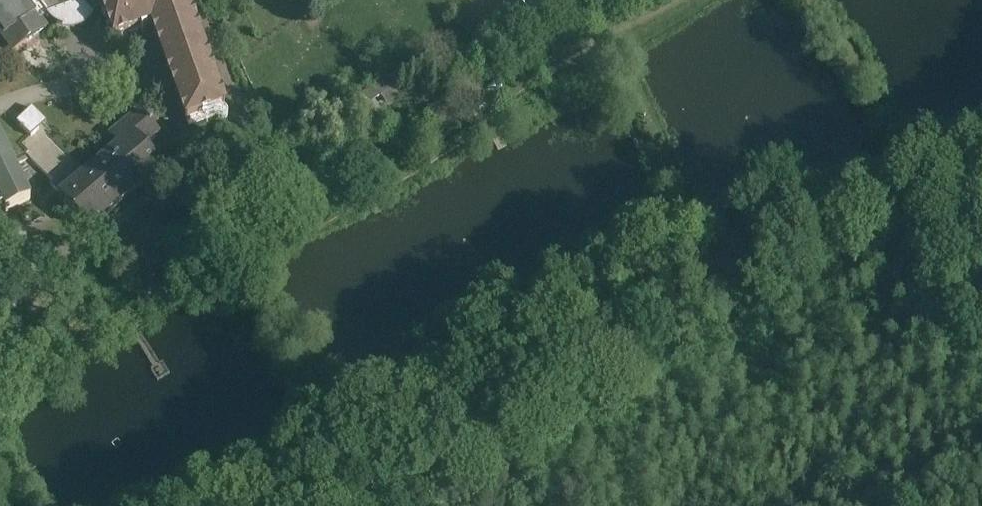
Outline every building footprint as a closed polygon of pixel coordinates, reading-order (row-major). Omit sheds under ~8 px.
[(4,36),(3,37),(14,52),(15,51),(14,51),(45,29),(46,29),(40,20),(26,0),(0,0),(0,30),(4,36)] [(40,20),(49,16),(52,20),(56,23),(59,25),(63,26),(68,27),(72,26),(77,25),(81,24),(87,20),(91,14),(97,10),(102,8),(114,40),(152,26),(156,38),(186,123),(224,110),(223,108),(222,108),(218,96),(219,96),(218,94),(217,94),(214,84),(215,84),(214,81),(210,83),(206,71),(210,69),(209,67),(205,68),(201,57),(205,55),(204,53),(200,54),(197,45),(201,43),(200,41),(196,42),(192,30),(196,29),(195,27),(191,28),(187,16),(191,15),(190,12),(186,14),(183,4),(187,3),(186,0),(182,1),(181,0),(26,0),(40,20)] [(33,109),(19,122),(33,136),(47,123),(33,109)] [(124,146),(85,179),(84,178),(63,198),(60,201),(61,202),(62,201),(87,229),(85,231),(86,232),(107,214),(108,215),(161,170),(143,149),(159,136),(151,127),(152,125),(149,121),(147,123),(140,114),(119,132),(115,135),(124,146)] [(4,210),(6,213),(31,202),(0,136),(0,201),(4,210)]
